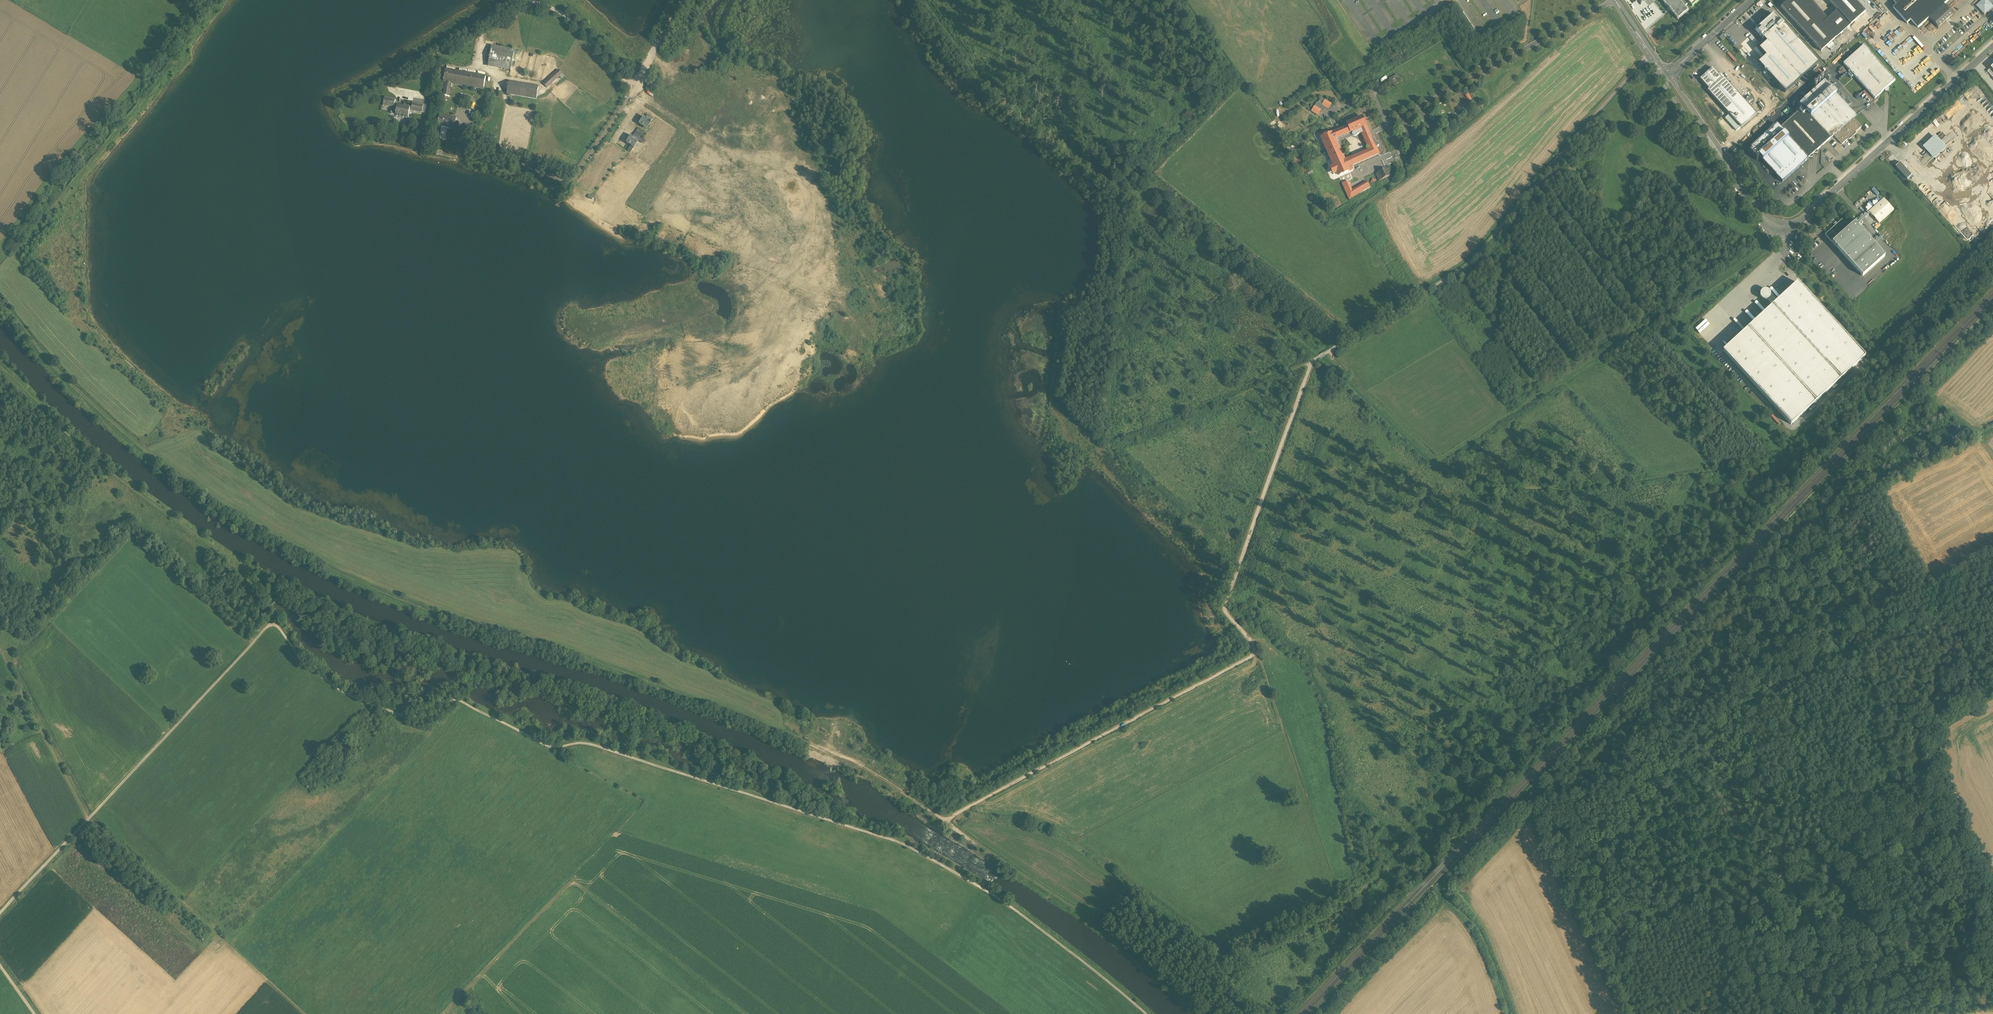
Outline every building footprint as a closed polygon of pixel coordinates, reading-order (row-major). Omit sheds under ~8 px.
[(1678,19),(1687,11),(1684,7),(1689,3),(1686,0),(1662,0),(1678,19)] [(1801,0),(1789,0),(1781,8),(1821,52),(1836,39),(1822,24),(1801,0)] [(1810,0),(1801,0),(1822,24),(1827,19),(1810,0)] [(1836,39),(1865,12),(1854,0),(1828,0),(1837,10),(1822,24),(1836,39)] [(1897,6),(1894,9),(1908,24),(1911,21),(1918,29),(1919,28),(1918,28),(1944,5),(1950,0),(1892,0),(1897,6)] [(1987,0),(1983,0),(1982,1),(1977,6),(1985,15),(1990,10),(1992,7),(1992,6),(1991,5),(1992,3),(1992,0),(1988,0),(1987,0)] [(1944,5),(1930,18),(1938,28),(1953,14),(1944,5)] [(1765,57),(1758,63),(1785,94),(1819,64),(1774,15),(1755,32),(1766,44),(1759,50),(1765,57)] [(1864,45),(1843,64),(1875,99),(1885,89),(1885,92),(1889,92),(1889,86),(1895,80),(1864,45)] [(514,50),(491,46),(488,63),(511,67),(514,50)] [(1712,68),(1700,79),(1709,89),(1721,78),(1712,68)] [(464,74),(445,70),(443,83),(446,83),(451,84),(462,86),(462,87),(464,88),(464,86),(474,88),(474,89),(476,90),(476,88),(484,90),(486,77),(478,76),(478,75),(476,74),(476,76),(466,74),(467,73),(464,72),(464,74)] [(543,83),(547,88),(562,74),(558,70),(543,83)] [(1397,75),(1381,84),(1382,86),(1384,89),(1385,89),(1385,90),(1391,87),(1391,85),(1392,85),(1393,86),(1401,82),(1397,75)] [(1757,115),(1723,77),(1709,89),(1707,91),(1729,115),(1740,127),(1741,128),(1757,115)] [(1828,84),(1825,81),(1799,104),(1802,108),(1830,139),(1833,136),(1853,118),(1856,116),(1847,106),(1835,92),(1828,84)] [(539,87),(509,82),(507,94),(536,99),(539,87)] [(1837,90),(1830,82),(1828,84),(1835,92),(1837,90)] [(451,84),(446,83),(443,96),(449,97),(451,84)] [(1842,95),(1840,97),(1847,106),(1850,103),(1842,95)] [(410,107),(397,105),(394,104),(395,99),(385,97),(383,106),(397,108),(396,111),(393,110),(391,111),(390,113),(392,115),(393,115),(395,114),(396,114),(396,115),(397,116),(407,118),(408,117),(409,111),(411,111),(411,108),(410,107)] [(1327,101),(1322,98),(1319,103),(1323,106),(1324,106),(1327,101)] [(1323,106),(1319,103),(1317,102),(1312,111),(1314,113),(1316,108),(1320,110),(1323,106)] [(423,104),(412,103),(411,108),(411,111),(422,113),(423,104)] [(1802,108),(1780,128),(1808,159),(1809,159),(1812,159),(1812,155),(1813,154),(1817,154),(1817,151),(1830,139),(1802,108)] [(1736,131),(1740,127),(1729,115),(1725,119),(1736,131)] [(456,119),(440,116),(438,127),(442,127),(442,128),(447,129),(447,128),(451,129),(454,129),(456,119)] [(645,119),(643,117),(639,124),(646,129),(651,122),(645,119)] [(1363,117),(1347,124),(1348,127),(1351,132),(1362,128),(1366,126),(1363,117)] [(1853,118),(1833,136),(1841,145),(1848,140),(1849,141),(1856,134),(1855,133),(1861,127),(1853,118)] [(1771,130),(1751,148),(1782,183),(1808,159),(1780,128),(1777,125),(1776,125),(1771,130)] [(1371,136),(1366,126),(1362,128),(1364,132),(1366,138),(1371,136)] [(1348,127),(1332,133),(1335,139),(1351,132),(1348,127)] [(638,128),(635,134),(642,139),(646,134),(638,128)] [(1362,128),(1353,132),(1353,134),(1353,135),(1355,136),(1364,132),(1362,128)] [(1332,133),(1321,138),(1331,159),(1342,154),(1335,139),(1332,133)] [(626,142),(633,147),(638,141),(630,136),(626,142)] [(1369,150),(1350,159),(1353,165),(1379,154),(1376,147),(1372,138),(1371,136),(1366,138),(1370,147),(1371,149),(1369,150)] [(1924,148),(1935,160),(1947,149),(1936,137),(1924,148)] [(1342,154),(1331,159),(1334,166),(1333,166),(1332,169),(1334,172),(1337,173),(1339,172),(1341,175),(1347,172),(1346,169),(1348,168),(1348,167),(1352,165),(1353,166),(1353,165),(1350,159),(1345,161),(1342,154)] [(1913,176),(1901,163),(1896,168),(1908,180),(1911,178),(1913,176)] [(1390,176),(1386,169),(1379,172),(1379,173),(1382,180),(1390,176)] [(1370,187),(1367,182),(1352,191),(1348,182),(1342,184),(1349,200),(1370,187)] [(1884,199),(1869,212),(1879,223),(1894,210),(1884,199)] [(1842,220),(1837,224),(1836,223),(1834,225),(1835,226),(1830,230),(1837,237),(1838,238),(1849,228),(1842,220)] [(1838,238),(1832,243),(1842,254),(1865,234),(1854,223),(1838,238)] [(1837,237),(1830,230),(1825,235),(1831,242),(1837,237)] [(1865,234),(1842,254),(1852,265),(1875,245),(1865,234)] [(1875,245),(1852,265),(1863,277),(1885,256),(1875,245)] [(1723,351),(1791,425),(1865,357),(1798,283),(1778,301),(1772,306),(1723,351)] [(1768,300),(1770,299),(1771,297),(1771,294),(1770,293),(1769,292),(1768,291),(1765,290),(1763,291),(1761,292),(1760,295),(1760,297),(1761,299),(1763,300),(1765,301),(1768,300)] [(1768,300),(1772,306),(1778,301),(1770,293),(1771,294),(1771,297),(1770,299),(1768,300)]
